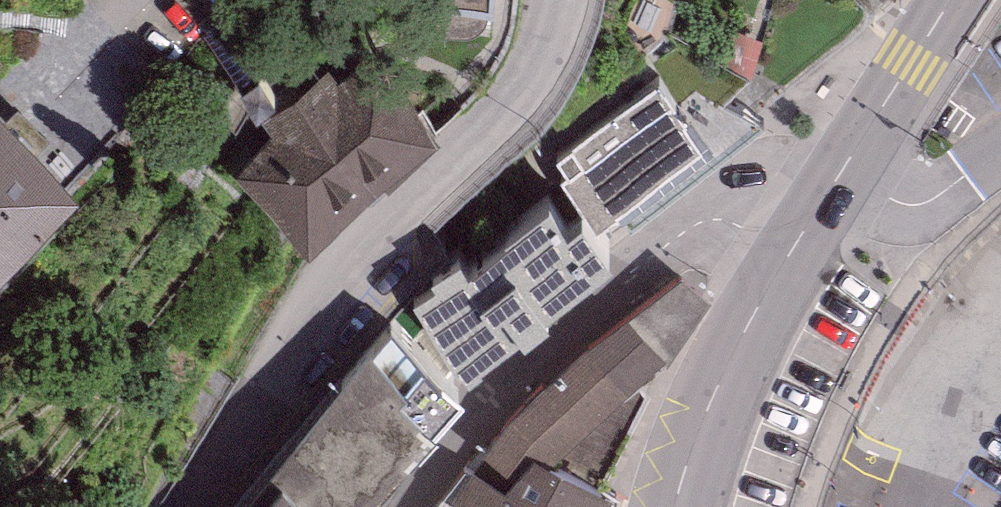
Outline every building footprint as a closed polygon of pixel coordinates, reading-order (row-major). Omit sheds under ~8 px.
[(440,10),(492,12),(493,0),(441,0),(440,10)] [(274,141),(233,178),(310,253),(374,189),(437,143),(382,61),(341,89),(328,74),(262,127),(274,141)] [(657,85),(558,160),(570,175),(561,182),(600,233),(617,220),(615,217),(702,151),(684,127),(689,122),(664,89),(662,91),(657,85)] [(0,120),(0,282),(81,201),(0,120)] [(437,293),(414,309),(468,385),(485,374),(482,371),(521,342),(525,346),(549,328),(546,324),(613,267),(583,227),(569,236),(550,208),(505,243),(508,246),(470,277),(461,263),(430,284),(437,293)] [(507,424),(472,473),(504,495),(534,458),(549,467),(639,385),(663,363),(628,319),(507,424)] [(391,322),(237,506),(376,506),(465,406),(391,322)] [(649,398),(639,385),(549,467),(602,492),(649,398)] [(613,497),(602,492),(549,467),(534,458),(504,495),(472,473),(453,506),(455,506),(608,506),(613,497)] [(608,506),(618,506),(619,502),(613,497),(608,506)]
